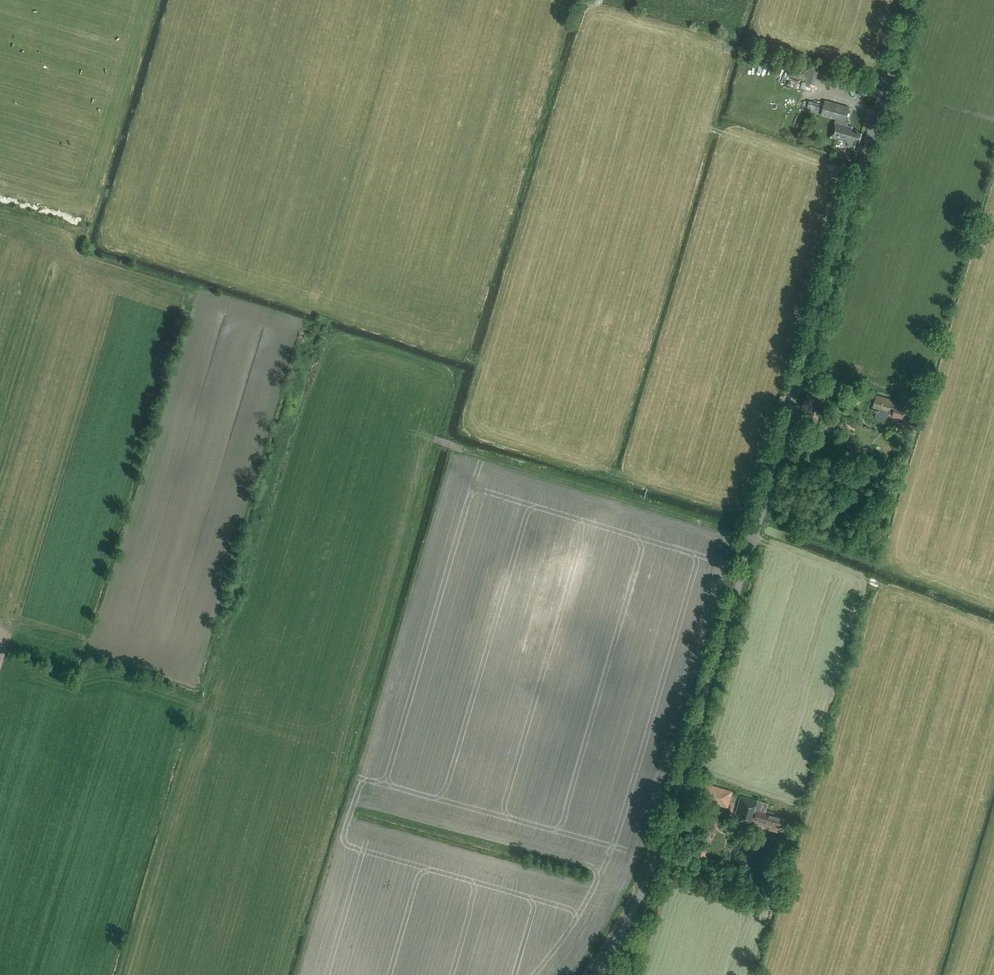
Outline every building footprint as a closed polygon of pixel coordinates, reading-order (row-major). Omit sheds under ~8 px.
[(810,64),(805,81),(814,83),(819,67),(810,64)] [(848,125),(849,121),(846,120),(850,106),(826,99),(821,114),(837,119),(832,137),(848,141),(848,144),(854,146),(856,140),(859,141),(862,132),(851,129),(852,126),(848,125)] [(906,413),(908,408),(896,404),(897,401),(877,395),(872,410),(877,411),(876,415),(877,419),(884,421),(887,419),(889,412),(896,414),(895,417),(898,418),(897,421),(905,423),(906,422),(911,423),(913,415),(906,413)] [(816,427),(821,411),(810,408),(806,424),(816,427)] [(834,431),(837,419),(823,415),(819,427),(834,431)] [(867,456),(869,448),(855,445),(853,453),(867,456)] [(729,808),(734,791),(707,783),(702,800),(710,802),(710,801),(720,804),(720,805),(729,808)] [(783,828),(785,819),(774,816),(775,814),(766,811),(768,805),(741,796),(735,817),(770,828),(769,830),(778,832),(779,827),(783,828)] [(788,840),(777,837),(775,847),(785,850),(788,840)] [(707,849),(699,847),(698,856),(706,857),(706,855),(707,849)]
